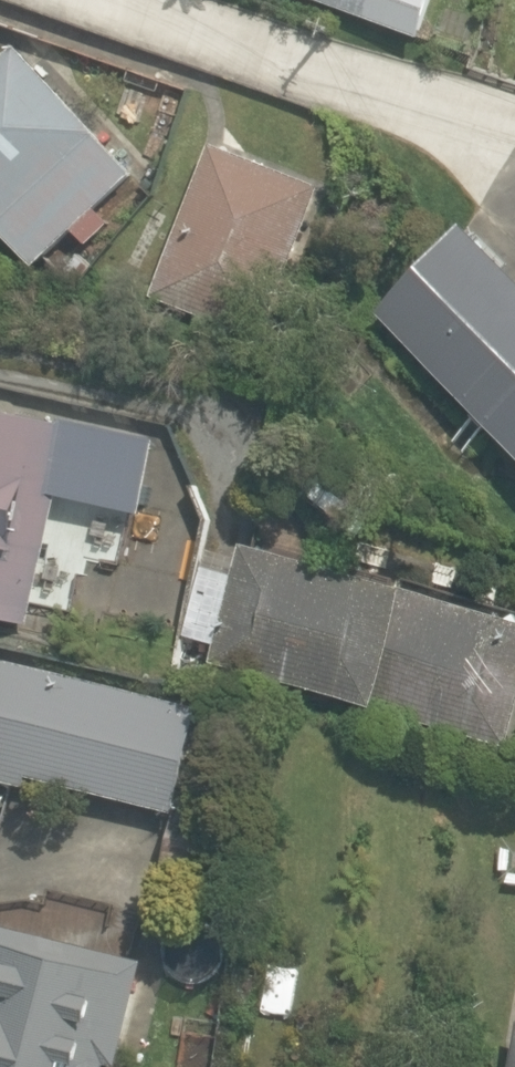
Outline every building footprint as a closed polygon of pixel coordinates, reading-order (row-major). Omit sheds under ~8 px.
[(419,46),(436,0),(289,0),(419,46)] [(0,61),(0,242),(27,273),(132,179),(14,48),(0,61)] [(317,184),(201,144),(151,289),(267,330),(317,184)] [(370,312),(514,468),(514,281),(463,226),(370,312)] [(22,637),(47,503),(133,519),(147,443),(61,427),(0,415),(0,633),(22,637)] [(240,549),(206,671),(498,751),(514,688),(514,624),(240,549)] [(32,787),(25,820),(78,831),(85,798),(166,816),(190,703),(0,661),(0,780),(32,787)] [(139,964),(0,933),(0,1066),(116,1066),(139,964)]
